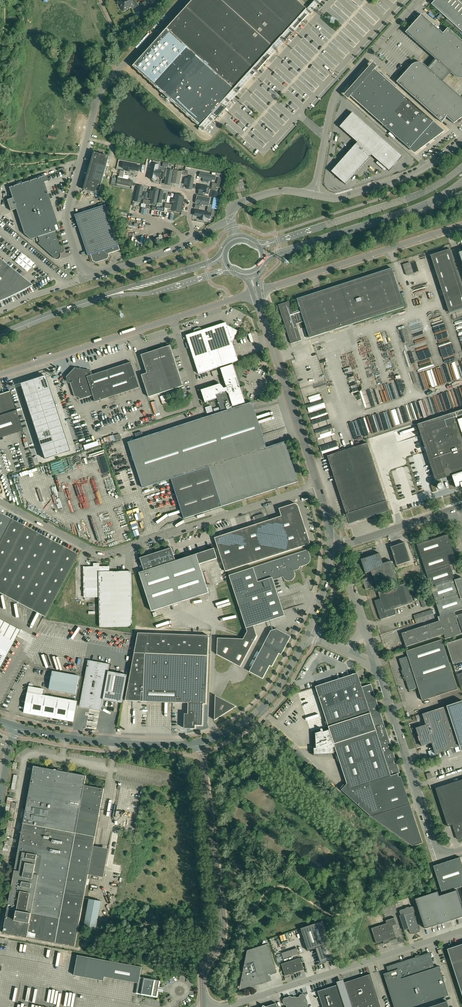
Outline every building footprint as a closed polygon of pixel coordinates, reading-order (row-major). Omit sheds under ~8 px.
[(126,9),(132,6),(134,8),(138,5),(135,0),(124,0),(119,3),(122,7),(121,7),(123,11),(126,10),(126,9)] [(169,26),(166,29),(233,90),(290,28),(259,0),(193,0),(169,26)] [(297,0),(259,0),(290,28),(307,9),(297,0)] [(430,3),(461,32),(461,4),(457,0),(433,0),(430,3)] [(145,2),(141,4),(145,11),(149,9),(145,2)] [(407,31),(437,58),(451,71),(454,72),(456,74),(457,75),(459,76),(461,76),(461,41),(448,28),(443,34),(422,14),(407,31)] [(133,67),(200,127),(233,90),(166,29),(133,67)] [(348,95),(377,62),(372,58),(343,91),(348,95)] [(427,70),(441,82),(451,71),(437,58),(427,70)] [(397,82),(442,123),(442,122),(444,120),(446,117),(454,123),(458,120),(460,122),(461,120),(461,101),(441,82),(427,70),(423,67),(422,66),(420,65),(418,65),(416,66),(415,66),(413,67),(404,78),(402,76),(397,81),(397,82)] [(350,96),(383,125),(407,98),(396,88),(395,89),(377,72),(377,71),(374,69),(350,96)] [(433,122),(407,98),(383,125),(409,148),(410,147),(411,148),(412,148),(413,149),(414,149),(415,149),(417,149),(418,149),(419,148),(420,149),(444,131),(433,122)] [(357,142),(331,172),(346,184),(371,155),(389,170),(401,156),(352,113),(340,127),(357,142)] [(95,153),(92,162),(107,166),(109,157),(95,153)] [(104,175),(107,166),(92,162),(90,171),(104,175)] [(124,162),(123,168),(138,171),(139,165),(124,162)] [(149,179),(156,180),(157,175),(160,176),(161,172),(158,171),(160,165),(152,163),(149,179)] [(165,184),(170,185),(173,170),(168,169),(165,184)] [(173,184),(179,185),(181,175),(181,171),(175,170),(173,184)] [(101,185),(104,175),(90,171),(87,181),(101,185)] [(201,173),(200,178),(203,178),(202,182),(209,183),(209,181),(212,182),(212,180),(215,181),(216,176),(201,173)] [(48,181),(46,175),(9,187),(12,198),(7,200),(10,211),(16,209),(24,234),(30,239),(38,237),(39,242),(38,243),(54,258),(55,259),(56,259),(57,259),(58,259),(59,259),(60,258),(60,257),(60,256),(60,253),(59,252),(62,252),(55,231),(59,230),(53,209),(44,182),(48,181)] [(133,181),(117,178),(116,184),(132,187),(133,181)] [(85,190),(99,194),(101,185),(87,181),(84,190),(85,190)] [(134,202),(141,203),(141,200),(143,200),(143,196),(142,196),(144,186),(138,185),(134,202)] [(152,199),(151,205),(157,206),(159,189),(154,188),(153,191),(150,191),(149,198),(152,199)] [(198,194),(210,197),(212,191),(208,191),(209,189),(205,188),(204,190),(199,189),(198,194)] [(158,203),(162,204),(163,200),(166,201),(167,195),(164,194),(165,191),(161,191),(158,203)] [(183,196),(175,194),(174,199),(171,199),(171,203),(173,203),(172,211),(180,212),(183,196)] [(195,204),(207,206),(209,198),(197,196),(195,204)] [(91,255),(93,261),(94,261),(93,262),(95,263),(95,262),(96,263),(108,259),(109,256),(109,254),(120,250),(105,205),(77,214),(75,215),(88,255),(91,255)] [(194,216),(209,219),(210,213),(206,212),(207,209),(200,207),(199,209),(195,209),(194,216)] [(461,308),(461,285),(450,249),(431,255),(449,313),(461,308)] [(29,272),(36,264),(23,253),(16,261),(29,272)] [(3,300),(8,298),(13,296),(18,293),(22,291),(27,288),(32,285),(0,259),(0,301),(3,300)] [(392,268),(316,293),(297,299),(300,310),(293,312),(289,301),(286,302),(278,305),(287,331),(291,344),(302,340),(296,324),(304,321),(310,337),(404,307),(392,268)] [(231,340),(233,339),(238,331),(229,327),(227,327),(226,323),(202,330),(201,328),(200,328),(195,329),(194,331),(195,333),(186,335),(187,338),(189,344),(199,374),(214,369),(218,368),(220,367),(227,387),(224,388),(220,384),(201,390),(205,402),(217,398),(220,407),(222,412),(246,404),(240,387),(232,363),(238,361),(238,359),(231,340)] [(183,386),(181,379),(170,346),(141,355),(147,373),(142,375),(149,397),(165,392),(181,386),(183,386)] [(131,362),(126,364),(87,377),(85,372),(82,373),(82,374),(74,372),(69,378),(75,396),(79,397),(80,399),(90,396),(93,395),(95,401),(134,389),(139,387),(133,366),(131,362)] [(45,375),(39,377),(43,391),(49,389),(45,375)] [(39,377),(32,379),(37,393),(43,391),(39,377)] [(32,379),(26,382),(31,395),(37,393),(32,379)] [(26,382),(20,384),(24,397),(31,395),(26,382)] [(43,391),(37,393),(39,399),(51,395),(49,389),(43,391)] [(0,394),(0,438),(22,430),(10,391),(0,394)] [(31,395),(24,397),(26,403),(39,399),(37,393),(31,395)] [(51,395),(39,399),(41,405),(53,401),(51,395)] [(39,399),(26,403),(28,409),(41,405),(39,399)] [(53,401),(41,405),(43,411),(55,407),(53,401)] [(298,482),(285,442),(266,448),(262,435),(259,425),(254,411),(252,404),(252,402),(246,404),(222,412),(217,413),(208,416),(144,437),(142,432),(135,434),(137,439),(128,442),(136,466),(143,488),(170,479),(171,479),(181,508),(184,519),(223,506),(242,500),(246,499),(275,489),(279,488),(297,482),(298,482)] [(41,405),(28,409),(30,415),(43,411),(41,405)] [(55,407),(43,411),(45,417),(57,413),(55,407)] [(417,424),(436,480),(437,484),(442,483),(440,479),(449,476),(450,476),(454,488),(461,485),(461,410),(455,412),(417,424)] [(43,411),(30,415),(32,421),(45,417),(43,411)] [(57,413),(45,417),(47,424),(59,420),(57,413)] [(45,417),(32,421),(34,428),(47,424),(45,417)] [(59,420),(47,424),(49,430),(61,426),(59,420)] [(47,424),(34,428),(36,434),(49,430),(47,424)] [(61,426),(49,430),(51,436),(63,432),(61,426)] [(49,430),(36,434),(38,440),(51,436),(49,430)] [(63,432),(51,436),(53,442),(65,438),(63,432)] [(51,436),(38,440),(40,446),(53,442),(51,436)] [(65,438),(53,442),(55,448),(67,444),(65,438)] [(53,442),(40,446),(42,452),(55,448),(53,442)] [(350,524),(356,521),(389,511),(367,443),(327,456),(333,473),(338,471),(340,475),(334,477),(342,500),(347,498),(349,502),(343,504),(350,524)] [(67,444),(55,448),(57,455),(70,451),(67,444)] [(55,448),(42,452),(45,459),(57,455),(55,448)] [(310,542),(305,528),(305,527),(304,527),(303,527),(302,527),(300,523),(301,522),(301,521),(298,510),(298,509),(298,508),(298,507),(298,506),(297,505),(296,504),(295,504),(294,504),(293,504),(279,509),(281,516),(264,522),(239,530),(215,538),(218,547),(226,571),(228,571),(267,558),(303,546),(309,544),(310,544),(310,543),(310,542)] [(11,599),(45,617),(56,596),(67,575),(74,562),(78,555),(55,543),(31,530),(0,513),(0,593),(11,599)] [(440,616),(455,612),(461,609),(461,578),(455,580),(452,570),(454,569),(452,565),(456,563),(457,563),(452,548),(448,534),(417,544),(422,560),(428,580),(435,600),(440,616)] [(411,561),(406,545),(405,542),(391,547),(395,560),(397,566),(411,561)] [(176,561),(171,548),(151,554),(150,553),(149,554),(148,554),(148,555),(140,558),(144,571),(139,573),(152,611),(165,607),(188,599),(209,593),(199,564),(217,558),(214,548),(176,561)] [(307,550),(253,568),(229,576),(231,582),(247,631),(243,639),(217,638),(217,654),(232,662),(240,667),(257,636),(254,626),(269,621),(285,616),(273,579),(283,576),(285,579),(288,580),(291,580),(293,578),(294,575),(294,573),(293,570),(298,568),(298,566),(306,564),(308,563),(309,561),(310,559),(310,557),(307,550)] [(366,573),(371,572),(376,587),(397,580),(391,561),(383,563),(380,553),(361,559),(366,573)] [(89,597),(99,597),(99,567),(99,563),(98,563),(96,564),(94,564),(94,567),(84,567),(84,581),(84,597),(85,597),(85,600),(89,600),(89,597)] [(131,571),(125,571),(109,572),(109,566),(99,567),(99,597),(100,613),(100,627),(132,626),(131,575),(131,571)] [(363,580),(366,590),(374,587),(371,577),(363,580)] [(418,579),(412,581),(415,590),(420,588),(418,579)] [(380,599),(375,601),(381,619),(396,615),(394,609),(413,603),(407,583),(378,592),(380,599)] [(423,608),(429,605),(426,598),(420,600),(423,608)] [(432,609),(414,615),(416,623),(434,618),(432,609)] [(461,634),(455,612),(440,616),(438,617),(439,621),(402,633),(406,647),(444,634),(446,639),(461,634)] [(20,630),(3,621),(0,619),(0,667),(20,630)] [(281,654),(291,636),(277,629),(273,630),(271,631),(249,671),(263,678),(270,665),(272,666),(279,653),(281,654)] [(203,725),(203,703),(207,704),(208,653),(208,636),(138,633),(126,701),(173,702),(189,703),(188,714),(185,714),(184,728),(195,729),(195,725),(203,725)] [(446,644),(453,664),(461,661),(461,639),(446,644)] [(409,691),(418,688),(422,701),(458,689),(442,640),(406,651),(408,656),(399,659),(409,691)] [(80,706),(101,710),(103,700),(122,703),(127,675),(108,671),(110,664),(88,660),(80,706)] [(461,688),(461,673),(458,663),(453,665),(456,674),(461,688)] [(79,676),(52,671),(49,689),(76,694),(79,676)] [(346,794),(371,817),(413,846),(423,843),(410,804),(401,776),(399,777),(398,774),(400,773),(390,743),(389,739),(379,709),(378,705),(376,698),(375,695),(371,684),(362,687),(361,683),(357,673),(315,686),(316,687),(329,730),(324,732),(323,729),(322,729),(321,729),(320,729),(321,730),(321,731),(315,733),(316,748),(314,748),(314,755),(334,753),(333,748),(335,747),(347,784),(341,790),(343,792),(346,794)] [(73,722),(73,721),(77,701),(44,695),(45,692),(43,692),(44,689),(29,686),(24,713),(73,722)] [(236,706),(221,698),(220,698),(215,695),(215,720),(236,706)] [(447,706),(422,714),(426,725),(416,728),(422,746),(432,743),(435,754),(459,746),(460,746),(461,751),(461,701),(447,706)] [(81,800),(86,773),(35,764),(31,783),(29,795),(37,796),(41,795),(42,798),(46,796),(46,798),(49,798),(52,797),(52,799),(58,800),(61,808),(61,809),(66,810),(66,807),(69,807),(70,802),(74,800),(75,802),(81,800)] [(461,837),(461,779),(435,788),(448,827),(452,825),(457,839),(461,837)] [(17,803),(13,802),(14,798),(8,797),(6,806),(11,807),(9,818),(14,819),(15,814),(17,803)] [(448,861),(447,862),(455,888),(460,887),(461,886),(461,864),(460,857),(448,861)] [(447,862),(443,863),(433,866),(440,888),(442,892),(455,888),(447,862)] [(415,899),(418,909),(425,930),(461,918),(461,908),(456,890),(439,896),(437,891),(415,899)] [(96,930),(101,901),(89,899),(84,927),(96,930)] [(401,915),(400,915),(399,915),(404,931),(409,929),(410,933),(411,933),(414,933),(417,934),(418,931),(419,931),(419,930),(414,912),(415,911),(415,910),(414,907),(412,906),(409,907),(408,907),(406,908),(405,908),(400,910),(400,911),(401,915)] [(368,932),(363,934),(366,945),(401,932),(394,913),(364,923),(368,932)] [(301,928),(301,930),(308,951),(316,948),(321,962),(329,960),(329,961),(335,959),(322,921),(301,928)] [(281,940),(274,943),(277,954),(281,953),(280,951),(282,950),(280,944),(282,943),(281,940)] [(245,988),(251,986),(272,980),(270,975),(277,973),(268,944),(248,950),(241,983),(241,984),(241,985),(241,986),(241,987),(242,988),(243,988),(244,988),(245,988)] [(447,949),(461,994),(461,944),(447,949)] [(449,995),(444,980),(446,979),(445,975),(443,976),(439,966),(435,968),(430,953),(386,967),(388,972),(383,974),(394,1006),(412,1006),(449,995)] [(104,977),(139,983),(140,978),(142,967),(78,955),(74,975),(104,981),(104,977)] [(281,964),(285,976),(291,974),(294,973),(304,969),(300,958),(281,964)] [(344,985),(339,986),(338,985),(318,991),(323,1006),(381,1006),(370,974),(343,983),(344,985)] [(139,983),(137,993),(139,993),(157,996),(160,981),(140,978),(139,983)] [(308,1005),(308,1003),(305,1002),(305,1000),(306,997),(305,995),(303,994),(300,994),(299,997),(297,997),(295,996),(292,997),(291,999),(290,1000),(289,998),(287,997),(284,998),(283,1000),(284,1005),(286,1006),(287,1006),(308,1006),(308,1005)]
